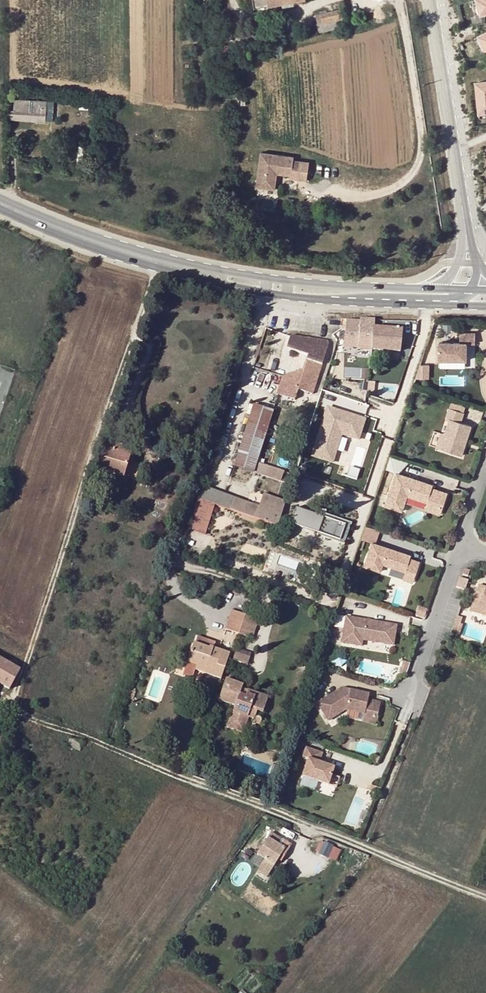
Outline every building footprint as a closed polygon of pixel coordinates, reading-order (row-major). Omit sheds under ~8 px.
[(255,10),(311,0),(253,0),(255,10)] [(481,14),(477,0),(472,0),(471,0),(475,16),(481,14)] [(481,14),(485,13),(485,0),(477,0),(481,14)] [(318,24),(345,17),(342,8),(315,14),(318,24)] [(346,26),(345,17),(318,24),(320,34),(346,26)] [(485,50),(479,36),(474,38),(481,53),(485,50)] [(476,83),(479,113),(485,112),(485,82),(476,83)] [(46,102),(9,97),(8,116),(43,121),(46,102)] [(290,158),(258,154),(253,188),(270,190),(273,174),(287,176),(287,172),(295,171),(293,183),(303,183),(305,164),(290,161),(290,158)] [(373,328),(374,320),(360,319),(360,321),(347,321),(346,329),(343,346),(357,347),(357,349),(400,352),(402,330),(373,328)] [(436,342),(436,359),(463,360),(464,343),(472,343),(473,333),(458,332),(457,342),(436,342)] [(327,341),(290,336),(286,349),(307,356),(302,370),(298,369),(297,372),(282,376),(277,394),(295,400),(298,390),(312,394),(328,344),(327,341)] [(430,365),(418,365),(414,377),(430,378),(430,365)] [(234,463),(253,406),(248,404),(230,462),(234,463)] [(253,405),(253,406),(234,463),(233,467),(253,473),(281,481),(284,472),(256,462),(273,411),(253,405)] [(358,440),(365,420),(327,408),(312,456),(326,461),(329,449),(336,451),(341,434),(358,440)] [(444,418),(447,419),(443,434),(438,449),(459,456),(469,426),(458,422),(461,413),(447,408),(444,418)] [(116,435),(119,427),(111,425),(106,444),(104,443),(97,469),(124,476),(131,451),(121,448),(113,446),(116,435)] [(305,433),(298,431),(296,440),(302,442),(305,433)] [(438,449),(443,434),(439,433),(434,447),(438,449)] [(125,437),(116,435),(113,446),(121,448),(125,437)] [(336,451),(329,449),(326,461),(332,463),(336,451)] [(124,476),(97,469),(95,475),(127,483),(136,452),(131,451),(124,476)] [(361,469),(352,467),(350,476),(360,478),(361,469)] [(429,484),(392,472),(381,505),(398,510),(403,494),(423,501),(439,506),(443,492),(428,487),(429,484)] [(259,506),(201,485),(197,498),(254,519),(259,506)] [(263,495),(259,506),(254,519),(277,527),(286,502),(263,495)] [(439,506),(423,501),(420,509),(436,514),(439,506)] [(316,515),(296,508),(291,524),(318,533),(318,535),(345,544),(352,523),(325,515),(317,512),(316,515)] [(373,528),(365,525),(361,539),(368,541),(373,528)] [(407,554),(368,541),(360,565),(376,570),(379,563),(411,574),(416,560),(406,557),(407,554)] [(379,563),(376,570),(409,581),(411,574),(379,563)] [(464,582),(455,579),(452,588),(461,591),(464,582)] [(472,615),(485,620),(485,599),(485,590),(474,586),(469,603),(476,605),(472,615)] [(469,603),(465,613),(472,615),(476,605),(469,603)] [(225,629),(239,634),(245,615),(232,610),(225,629)] [(245,615),(239,634),(252,639),(259,619),(245,615)] [(396,626),(346,617),(341,643),(361,646),(362,640),(393,645),(396,626)] [(460,624),(455,623),(452,633),(459,635),(462,625),(460,624)] [(197,636),(194,644),(208,649),(209,647),(214,648),(216,642),(197,636)] [(194,644),(193,643),(187,663),(196,666),(195,668),(195,670),(221,679),(229,654),(209,647),(208,649),(194,644)] [(237,648),(235,653),(250,658),(252,653),(237,648)] [(250,658),(235,653),(232,660),(247,665),(250,658)] [(9,689),(20,670),(0,659),(0,684),(9,689)] [(239,664),(232,661),(229,670),(236,673),(239,664)] [(409,663),(403,661),(399,673),(405,675),(409,663)] [(235,707),(233,712),(254,719),(254,718),(257,711),(251,709),(255,697),(247,694),(246,696),(240,694),(242,688),(243,685),(226,679),(218,701),(235,707)] [(240,694),(246,696),(247,694),(255,697),(251,709),(257,711),(262,713),(268,696),(248,689),(248,690),(242,688),(240,694)] [(362,722),(375,725),(380,703),(368,700),(369,694),(350,690),(342,688),(316,704),(327,721),(345,710),(364,714),(362,722)] [(233,712),(231,718),(252,726),(253,723),(254,719),(233,712)] [(254,718),(254,719),(253,723),(254,724),(255,726),(257,726),(260,725),(261,723),(261,721),(261,719),(259,717),(256,717),(254,718)] [(4,727),(0,733),(0,744),(2,745),(11,732),(4,727)] [(81,745),(68,739),(65,746),(78,752),(81,745)] [(302,757),(308,759),(303,776),(328,785),(333,768),(318,763),(322,754),(306,748),(302,757)] [(282,842),(271,835),(267,841),(278,848),(282,842)] [(267,841),(257,857),(273,867),(277,861),(281,863),(291,848),(282,842),(278,848),(267,841)] [(334,846),(324,842),(318,854),(328,858),(334,846)]
